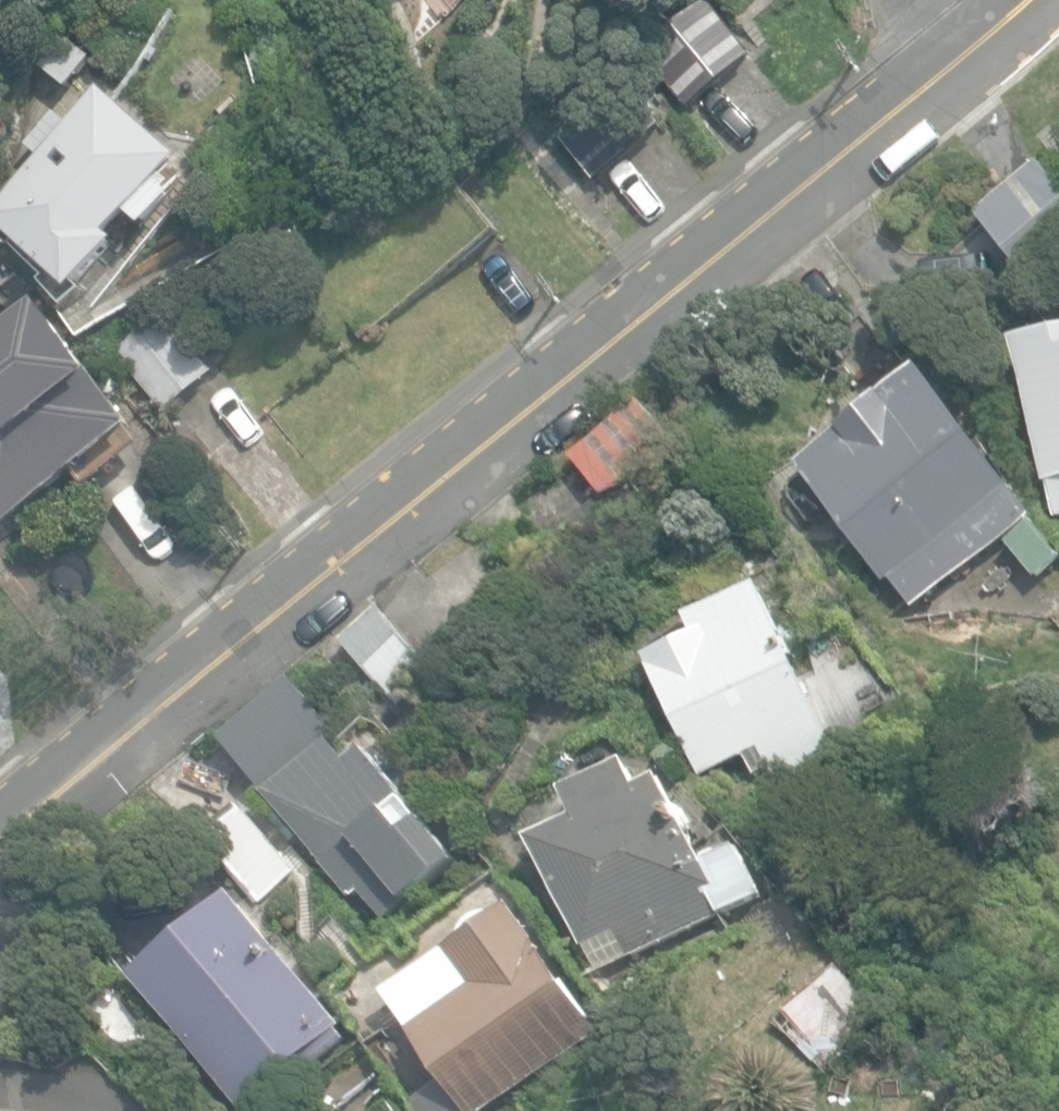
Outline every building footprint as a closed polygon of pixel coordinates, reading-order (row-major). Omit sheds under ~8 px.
[(689,106),(754,55),(711,0),(702,0),(642,47),(689,106)] [(44,65),(71,86),(94,56),(67,35),(44,65)] [(551,125),(599,182),(665,126),(617,69),(551,125)] [(78,291),(121,241),(111,233),(131,210),(149,226),(176,194),(160,180),(182,154),(103,86),(72,122),(59,111),(29,146),(40,156),(0,202),(0,224),(78,291)] [(1040,291),(1058,276),(1058,185),(1046,168),(983,217),(1040,291)] [(2,533),(86,468),(71,448),(117,412),(101,391),(107,387),(39,299),(0,329),(0,532),(1,532),(2,533)] [(115,351),(169,414),(216,374),(162,311),(115,351)] [(831,344),(849,368),(881,344),(863,320),(831,344)] [(1017,348),(1054,521),(1058,520),(1058,339),(1017,348)] [(894,580),(916,609),(1038,516),(927,368),(797,466),(887,585),(894,580)] [(572,450),(605,497),(675,447),(641,400),(572,450)] [(1039,574),(1058,555),(1058,549),(1033,522),(1010,544),(1039,574)] [(761,747),(774,779),(835,754),(764,582),(689,613),(698,635),(647,656),(696,774),(761,747)] [(341,641),(397,707),(437,673),(381,607),(341,641)] [(310,678),(227,740),(315,858),(341,838),(397,914),(465,864),(372,738),(350,755),(343,745),(354,737),(310,678)] [(878,696),(896,720),(911,709),(893,685),(878,696)] [(644,789),(631,763),(569,792),(582,818),(535,840),(598,971),(760,895),(738,846),(706,861),(667,778),(644,789)] [(205,839),(258,902),(297,869),(245,806),(205,839)] [(136,976),(241,1106),(302,1057),(310,1066),(347,1036),(340,1028),(343,1025),(238,894),(136,976)] [(469,1110),(484,1110),(602,1031),(515,902),(501,911),(494,911),(485,913),(477,918),(470,925),(466,931),(464,937),(386,989),(447,1079),(469,1110)] [(778,1015),(820,1066),(881,1016),(839,965),(778,1015)] [(447,1079),(417,1100),(416,1102),(422,1110),(469,1110),(447,1079)]
